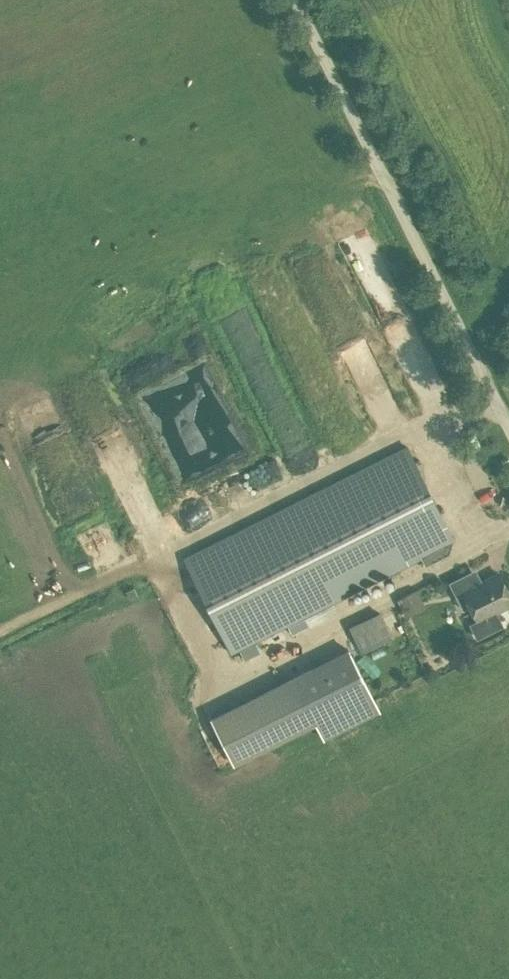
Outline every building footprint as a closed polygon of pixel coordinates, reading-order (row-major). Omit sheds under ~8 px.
[(321,260),(307,268),(360,370),(375,362),(348,310),(347,310),(321,260)] [(398,333),(412,373),(427,367),(414,328),(398,333)] [(385,369),(364,375),(377,422),(398,416),(385,369)] [(425,565),(449,554),(454,539),(407,446),(185,557),(231,651),(420,556),(425,565)] [(270,450),(261,454),(269,471),(278,466),(270,450)] [(475,567),(448,581),(462,610),(471,605),(477,618),(469,623),(476,638),(504,624),(497,610),(508,604),(508,593),(499,572),(482,581),(475,567)] [(408,607),(427,597),(418,579),(399,588),(408,607)] [(134,586),(127,590),(131,597),(138,593),(134,586)] [(361,653),(392,637),(380,611),(348,626),(361,653)] [(324,739),(381,710),(349,647),(210,717),(233,764),(316,723),(324,739)]
